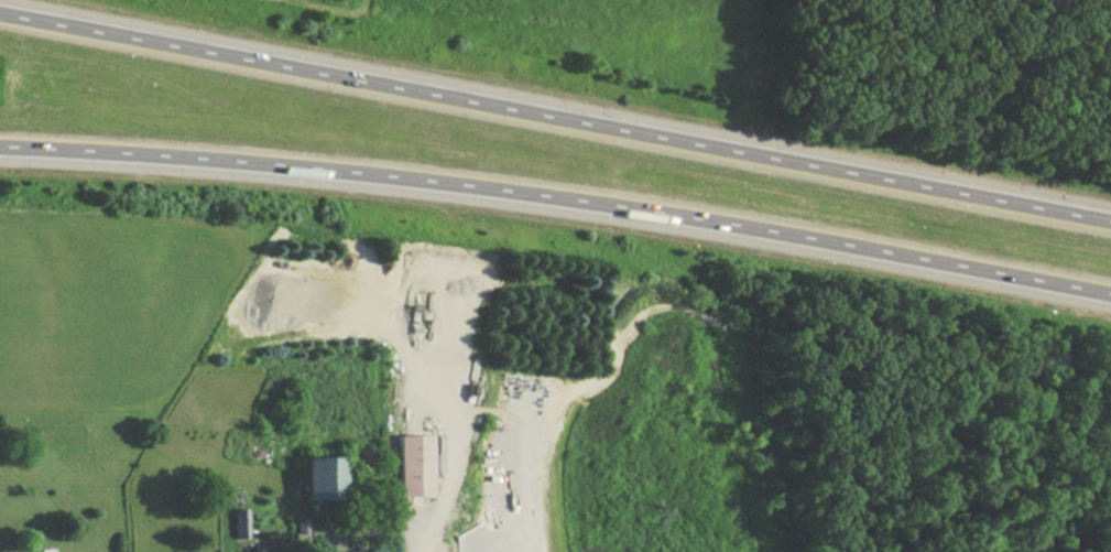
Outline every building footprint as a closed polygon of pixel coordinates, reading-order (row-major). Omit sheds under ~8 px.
[(392,497),(424,497),(424,435),(392,435),(392,497)] [(334,458),(297,458),(296,500),(333,501),(334,458)]
